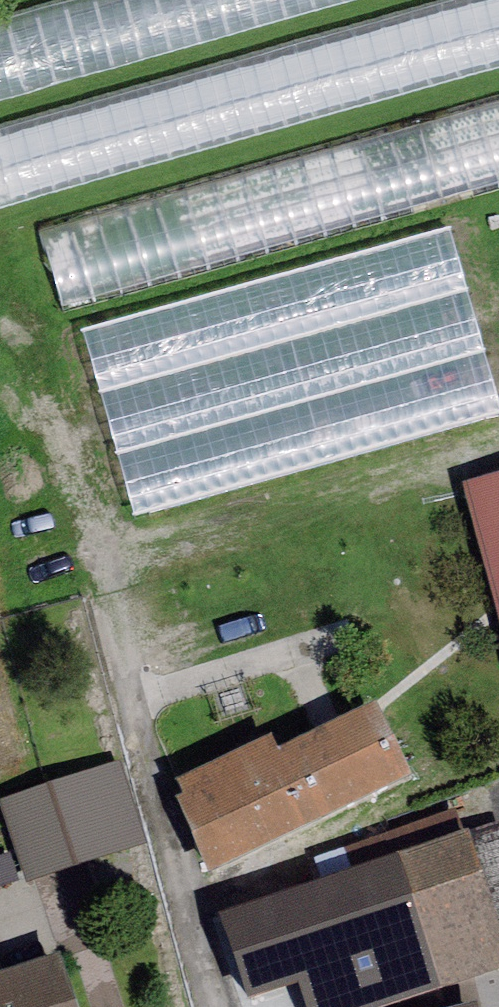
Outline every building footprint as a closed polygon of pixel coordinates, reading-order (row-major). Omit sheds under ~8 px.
[(0,131),(0,214),(498,73),(498,0),(466,0),(0,131)] [(0,23),(0,106),(375,0),(82,0),(0,23)] [(54,228),(77,311),(498,193),(498,104),(54,228)] [(87,348),(110,431),(498,323),(498,233),(87,348)] [(117,460),(140,543),(498,443),(498,353),(117,460)] [(466,490),(498,615),(498,481),(466,490)] [(271,732),(176,777),(184,793),(175,797),(210,871),(413,775),(377,699),(278,746),(271,732)] [(0,799),(0,802),(27,883),(148,843),(120,759),(0,799)] [(313,855),(321,878),(463,830),(455,808),(313,855)] [(218,911),(247,998),(298,981),(307,1006),(378,1006),(498,967),(498,923),(468,829),(463,830),(321,878),(218,911)] [(0,855),(0,887),(20,881),(11,852),(0,855)] [(60,952),(0,972),(0,1006),(78,1006),(60,952)]
